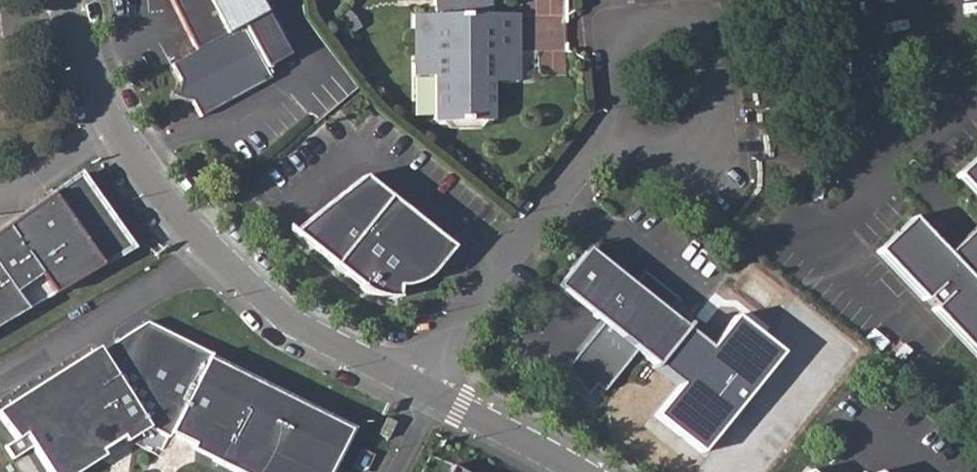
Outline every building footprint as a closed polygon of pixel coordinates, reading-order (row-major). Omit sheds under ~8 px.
[(438,11),(417,13),(418,74),(437,74),(437,118),(497,118),(498,81),(521,82),(521,13),(494,10),(493,0),(438,0),(438,11)] [(541,73),(566,73),(568,0),(524,0),(523,47),(542,48),(541,73)] [(241,27),(172,65),(180,81),(177,97),(192,102),(200,118),(261,84),(255,74),(264,69),(241,27)] [(956,175),(976,198),(976,156),(956,175)] [(31,308),(20,289),(47,273),(60,290),(134,244),(83,173),(25,213),(0,231),(0,326),(31,308)] [(396,195),(371,174),(298,229),(359,286),(361,289),(365,292),(367,294),(370,294),(374,296),(379,297),(385,298),(391,297),(397,296),(404,296),(404,287),(408,286),(414,285),(422,280),(425,280),(429,277),(432,275),(435,273),(460,244),(396,195)] [(946,254),(912,218),(877,252),(924,302),(926,300),(933,308),(931,310),(976,357),(976,226),(946,254)] [(594,246),(563,284),(605,321),(566,368),(575,381),(590,395),(599,383),(608,389),(640,349),(671,308),(677,301),(643,274),(637,281),(594,246)] [(717,346),(671,308),(640,349),(681,386),(660,413),(658,416),(704,453),(789,350),(742,314),(717,346)] [(0,415),(0,418),(16,440),(6,447),(14,460),(32,448),(48,471),(78,471),(82,469),(79,465),(144,423),(147,428),(167,438),(169,434),(191,445),(235,373),(207,359),(209,355),(146,322),(0,415)] [(235,373),(191,445),(201,450),(199,454),(234,471),(329,471),(350,431),(235,373)] [(396,422),(386,418),(379,434),(388,439),(396,422)]
